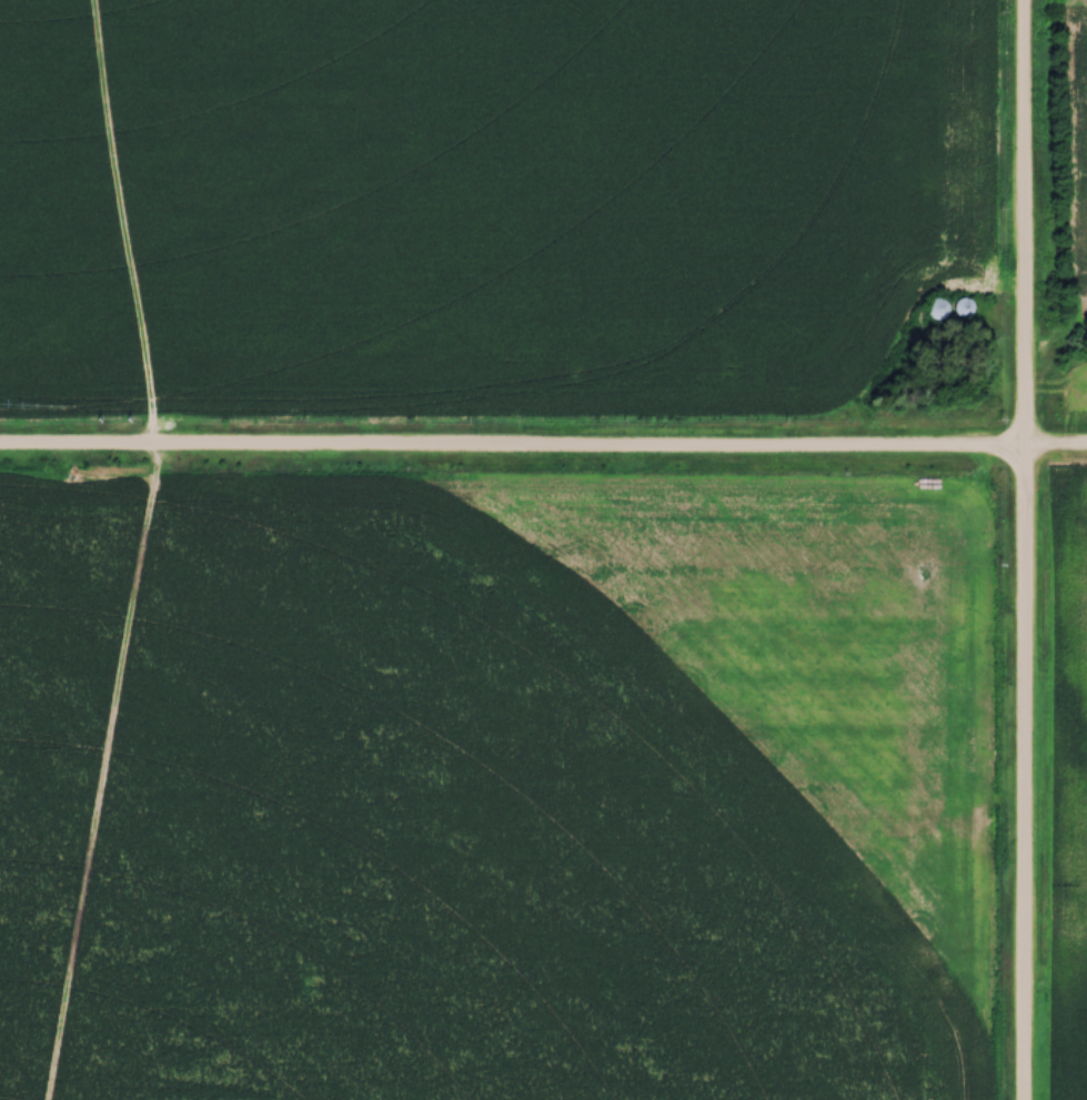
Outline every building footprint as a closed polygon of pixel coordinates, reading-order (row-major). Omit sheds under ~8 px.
[(949,305),(940,297),(929,310),(943,322),(951,313),(946,309),(949,305)]
